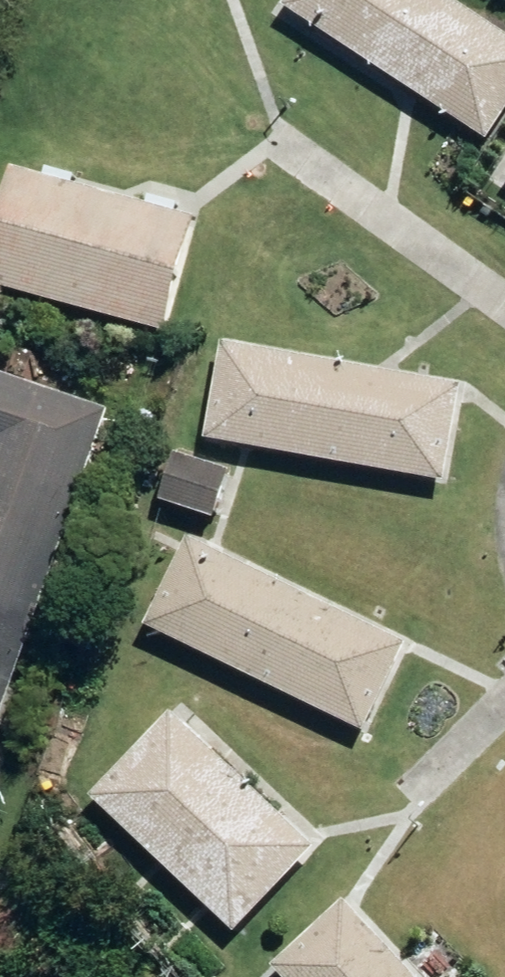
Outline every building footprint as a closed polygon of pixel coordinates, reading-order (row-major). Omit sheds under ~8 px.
[(493,141),(504,122),(504,32),(456,0),(292,0),(288,5),(493,141)] [(170,333),(201,220),(19,168),(0,234),(0,285),(170,333)] [(209,441),(446,483),(465,384),(226,342),(209,441)] [(49,590),(110,408),(0,371),(0,574),(49,590)] [(164,503),(219,519),(234,471),(179,455),(164,503)] [(153,625),(371,729),(411,644),(193,539),(153,625)] [(49,590),(0,574),(0,734),(49,590)] [(94,795),(238,934),(319,849),(175,711),(94,795)] [(287,976),(416,976),(347,902),(276,966),(287,976)]
